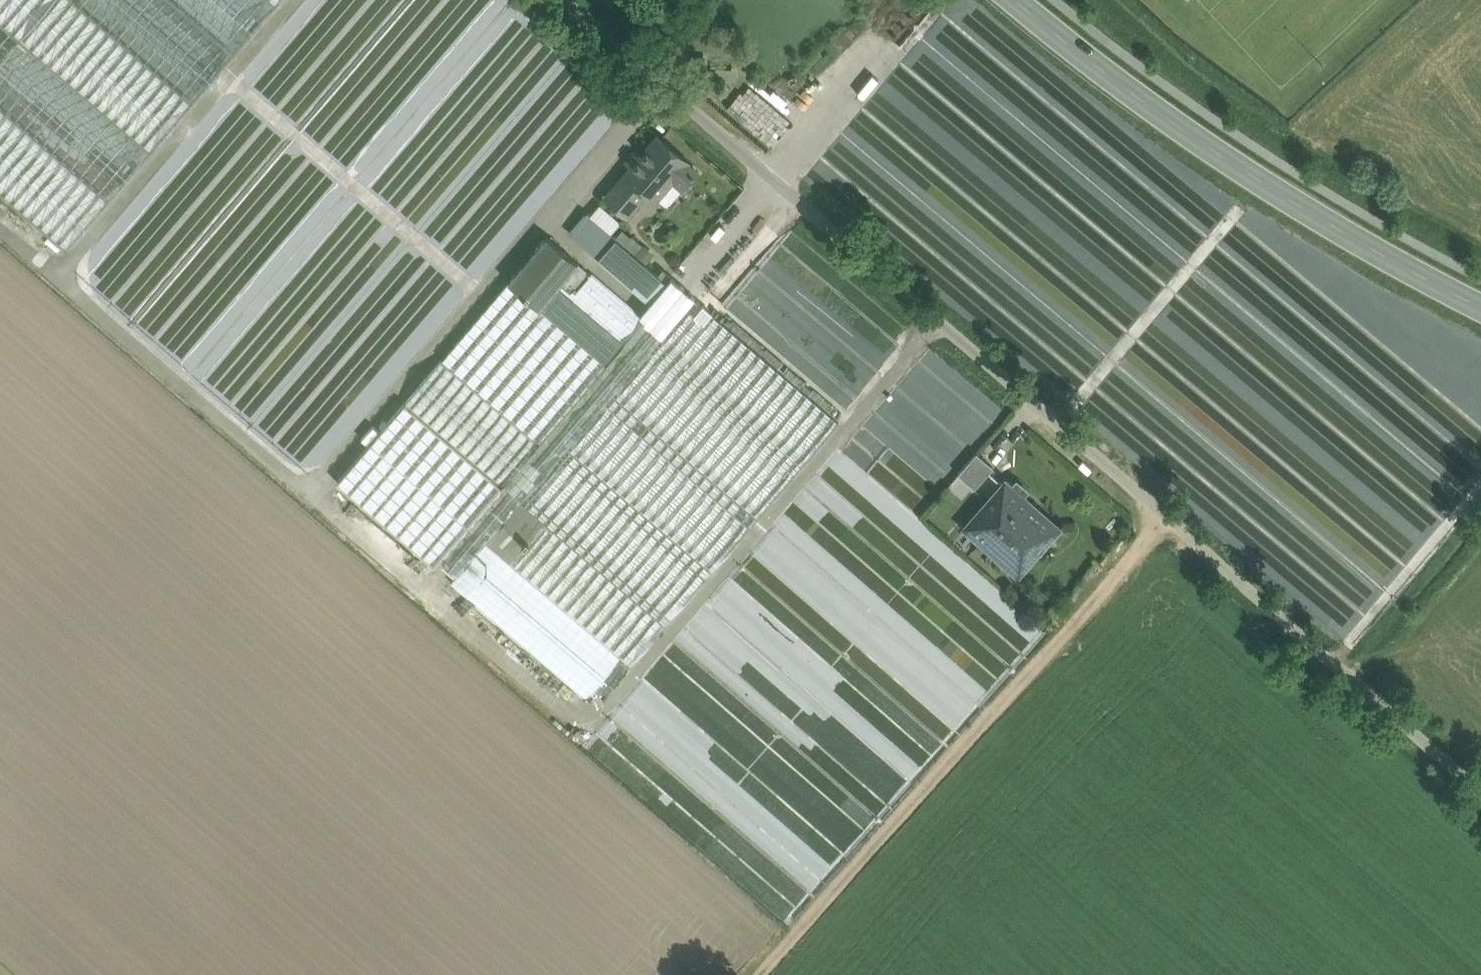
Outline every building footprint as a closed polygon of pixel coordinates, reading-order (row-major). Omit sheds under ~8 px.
[(66,250),(281,0),(0,0),(0,193),(66,250)] [(867,110),(885,87),(891,92),(901,80),(907,85),(917,73),(900,59),(862,106),(867,110)] [(688,161),(658,136),(618,182),(639,200),(646,192),(655,200),(673,179),(683,188),(697,172),(686,163),(688,161)] [(639,200),(618,182),(606,197),(627,215),(639,200)] [(660,274),(587,213),(571,233),(643,294),(660,274)] [(547,236),(509,282),(539,308),(541,306),(578,262),(547,236)] [(578,262),(541,306),(607,362),(644,319),(578,262)] [(660,274),(643,294),(652,302),(669,282),(660,274)] [(599,372),(502,289),(442,360),(539,442),(599,372)] [(839,422),(694,298),(662,336),(655,343),(801,467),(839,422)] [(502,485),(468,526),(486,542),(521,501),(526,496),(560,455),(565,449),(605,403),(611,395),(650,350),(655,343),(662,336),(644,320),(644,319),(607,362),(599,372),(535,447),(506,481),(502,485)] [(795,473),(650,350),(611,395),(757,518),(795,473)] [(535,447),(438,364),(409,398),(506,481),(535,447)] [(502,485),(405,403),(370,444),(468,526),(502,485)] [(750,526),(605,403),(565,449),(710,573),(750,526)] [(462,532),(365,450),(336,484),(433,566),(440,559),(462,532)] [(976,452),(958,473),(974,488),(993,467),(976,452)] [(706,578),(560,455),(526,496),(671,619),(706,578)] [(1042,518),(1021,500),(1026,495),(1008,480),(968,525),(985,541),(991,534),(1018,558),(1040,533),(1033,528),(1042,518)] [(666,625),(521,501),(486,542),(620,657),(631,666),(666,625)] [(462,532),(440,559),(457,574),(486,542),(468,526),(462,532)] [(620,657),(486,542),(457,574),(451,582),(586,697),(620,657)]
